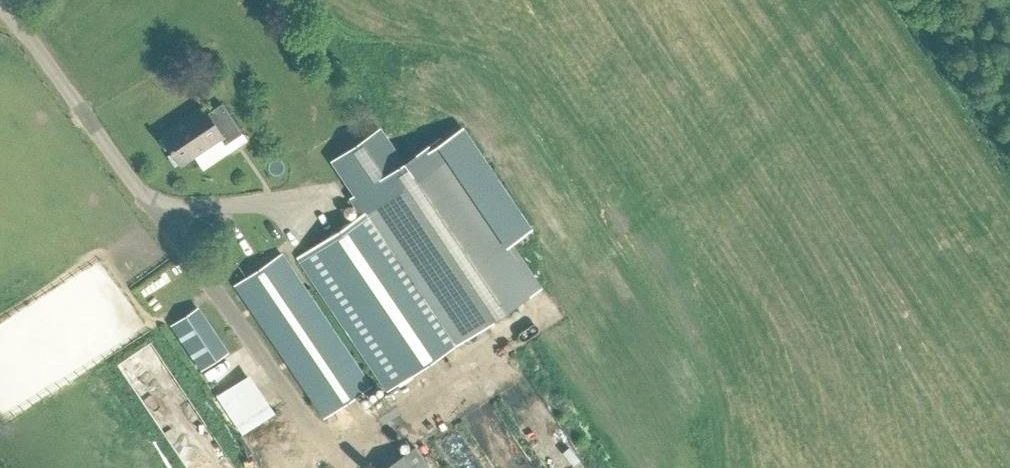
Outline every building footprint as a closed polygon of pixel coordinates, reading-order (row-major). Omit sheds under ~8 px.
[(225,144),(242,132),(221,103),(207,113),(202,106),(160,135),(180,164),(220,137),(225,144)] [(438,134),(401,159),(378,124),(327,159),(363,212),(298,256),(388,389),(540,285),(438,134)] [(324,417),(371,386),(281,253),(235,284),(324,417)] [(555,431),(573,467),(574,467),(598,456),(580,419),(555,431)] [(413,446),(381,467),(428,467),(413,446)]
